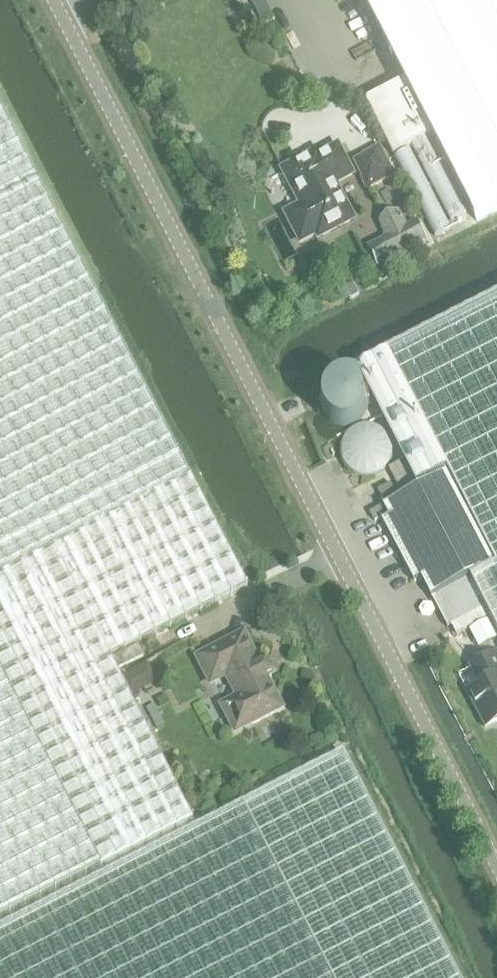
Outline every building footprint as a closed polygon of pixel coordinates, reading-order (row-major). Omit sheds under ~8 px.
[(264,27),(275,22),(264,0),(250,0),(264,27)] [(394,156),(434,136),(478,222),(496,212),(496,0),(363,0),(406,83),(367,103),(394,156)] [(192,818),(110,658),(246,588),(0,108),(0,917),(192,818)] [(317,152),(282,170),(300,206),(291,210),(298,223),(291,227),(300,243),(315,234),(317,238),(353,220),(334,184),(352,175),(337,146),(319,156),(317,152)] [(397,177),(381,146),(352,161),(368,192),(397,177)] [(428,242),(418,223),(368,249),(378,268),(428,242)] [(351,284),(342,288),(347,297),(355,293),(351,284)] [(362,372),(421,489),(385,507),(390,518),(383,522),(388,534),(414,585),(424,580),(433,598),(448,627),(452,625),(457,635),(487,619),(488,619),(490,621),(496,636),(496,301),(362,372)] [(317,398),(316,403),(316,407),(318,412),(320,416),(323,420),(327,423),(331,426),(334,427),(339,428),(344,428),(349,426),(353,424),(357,422),(360,418),(362,414),(364,409),(365,405),(364,399),(363,395),(361,390),(358,387),(355,384),(351,382),(347,380),(342,379),(337,380),(332,381),(328,383),(324,386),(321,389),(318,394),(317,398)] [(389,437),(386,434),(383,431),(379,429),(375,427),(371,427),(366,426),(362,427),(358,428),(354,430),(351,433),(348,436),(346,439),(344,443),(343,448),(342,452),(343,456),(344,460),(346,464),(348,468),(351,471),(355,473),(359,475),(363,477),(367,477),(371,477),(376,476),(380,474),(383,472),(386,469),(389,466),(391,462),(392,458),(393,453),(393,449),(392,445),(391,441),(389,437)] [(402,465),(391,470),(404,495),(415,490),(402,465)] [(397,494),(392,485),(379,492),(384,501),(397,494)] [(375,521),(387,515),(382,506),(370,513),(375,521)] [(470,631),(480,650),(496,642),(496,636),(490,621),(470,631)] [(281,708),(266,678),(272,675),(266,662),(259,665),(244,635),(198,659),(211,684),(225,677),(237,700),(223,707),(236,732),(253,723),(256,724),(273,715),(274,712),(281,708)] [(138,647),(113,659),(120,672),(145,659),(138,647)] [(496,722),(496,654),(475,666),(483,682),(466,691),(485,728),(496,722)] [(147,664),(121,677),(131,696),(157,683),(147,664)] [(342,753),(242,804),(0,928),(0,977),(457,977),(342,753)]
